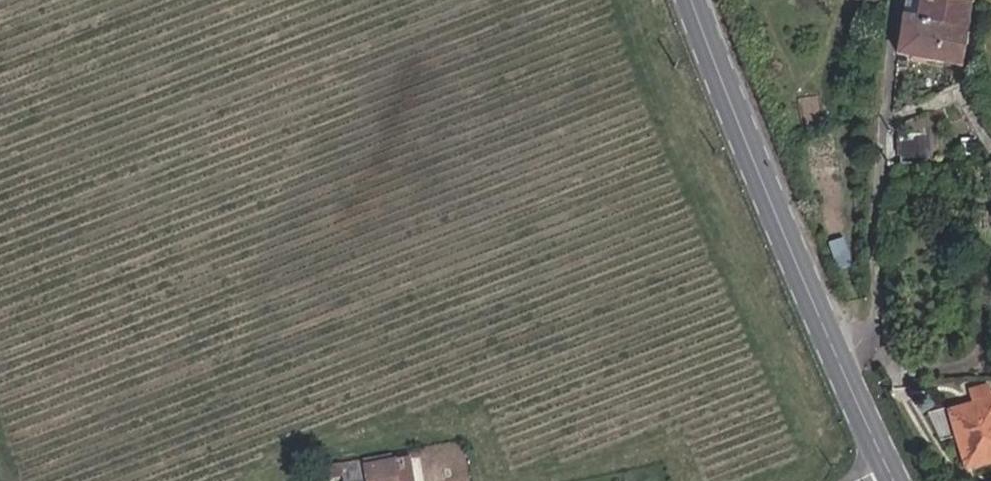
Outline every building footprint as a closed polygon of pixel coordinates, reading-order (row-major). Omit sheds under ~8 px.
[(924,0),(919,0),(915,24),(937,27),(965,32),(970,6),(924,0)] [(915,24),(900,22),(895,57),(932,63),(937,27),(915,24)] [(937,27),(932,63),(959,67),(965,32),(937,27)] [(918,137),(893,137),(893,159),(919,159),(918,137)] [(833,272),(840,270),(849,267),(841,244),(824,250),(833,272)] [(951,406),(967,461),(990,455),(990,396),(951,406)] [(390,457),(393,480),(408,480),(404,455),(390,457)] [(390,457),(366,461),(369,480),(393,480),(390,457)] [(342,464),(344,480),(369,480),(366,461),(342,464)]
